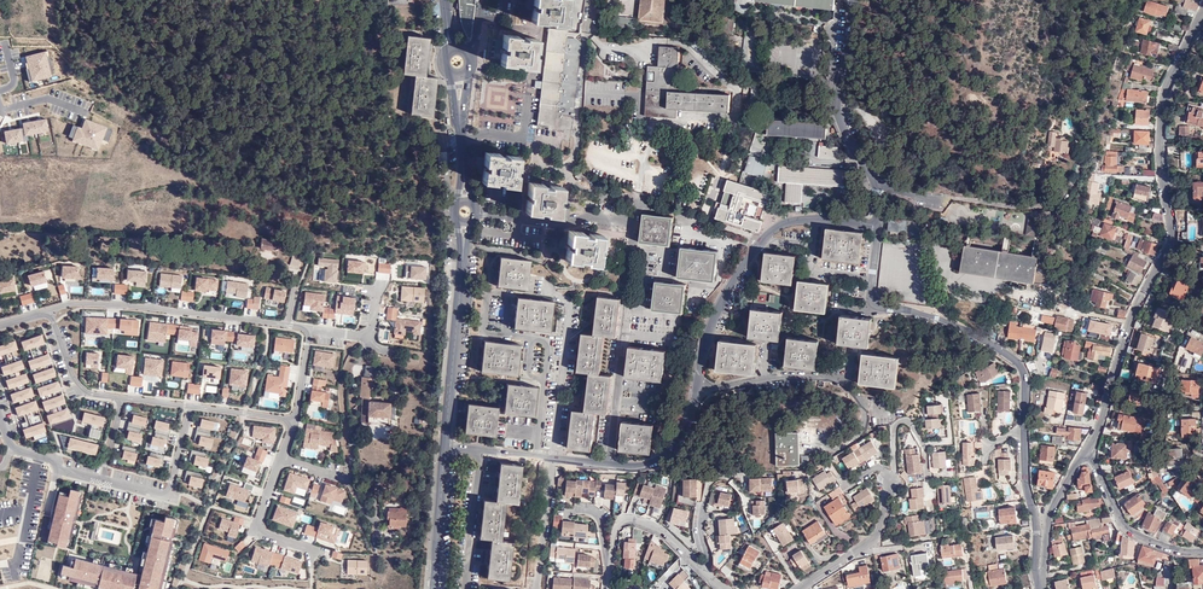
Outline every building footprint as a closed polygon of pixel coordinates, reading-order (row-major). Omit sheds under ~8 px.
[(475,0),(459,0),(460,14),(461,19),(473,20),(475,0)] [(533,5),(535,5),(535,8),(535,10),(532,10),(531,23),(544,24),(544,21),(551,22),(550,25),(565,27),(566,14),(564,14),(564,8),(567,9),(568,0),(533,0),(533,5)] [(640,18),(641,19),(660,21),(661,20),(664,0),(642,0),(640,18)] [(835,11),(836,0),(738,0),(738,4),(758,6),(758,1),(802,6),(835,11)] [(1165,19),(1169,6),(1147,0),(1143,13),(1165,19)] [(1196,11),(1199,5),(1190,3),(1186,8),(1187,9),(1196,11)] [(1187,9),(1186,8),(1176,5),(1175,11),(1179,12),(1179,14),(1186,15),(1187,9)] [(738,16),(727,15),(724,33),(736,35),(738,16)] [(614,17),(614,24),(613,27),(639,29),(640,18),(619,17),(614,17)] [(1150,25),(1151,20),(1139,17),(1135,30),(1147,33),(1148,30),(1151,31),(1152,26),(1150,25)] [(461,19),(461,21),(464,29),(466,34),(469,38),(469,37),(470,37),(471,34),(473,20),(461,19)] [(1184,25),(1175,23),(1174,29),(1182,31),(1184,25)] [(565,36),(566,37),(567,31),(548,28),(536,126),(547,128),(548,120),(541,119),(551,35),(553,34),(565,36)] [(547,128),(571,131),(572,115),(573,116),(573,113),(572,113),(580,46),(574,39),(566,38),(566,37),(565,36),(553,34),(551,35),(541,119),(548,120),(547,128)] [(517,39),(517,36),(503,35),(501,48),(504,48),(504,50),(503,53),(501,53),(499,65),(512,67),(513,64),(519,65),(519,68),(534,69),(535,57),(532,56),(533,51),(536,52),(537,39),(524,37),(524,40),(517,39)] [(415,76),(413,95),(411,113),(433,116),(434,106),(436,87),(437,78),(426,77),(427,67),(429,48),(430,39),(408,36),(403,74),(415,76)] [(493,39),(491,50),(497,51),(499,40),(493,39)] [(1156,57),(1160,43),(1144,39),(1140,52),(1156,57)] [(658,66),(678,67),(679,47),(659,47),(658,66)] [(46,52),(24,57),(30,83),(52,78),(46,52)] [(1151,80),(1154,69),(1140,65),(1140,66),(1134,64),(1130,77),(1142,80),(1143,77),(1151,80)] [(678,67),(658,66),(648,66),(647,70),(647,71),(647,81),(647,83),(646,90),(680,92),(681,68),(678,67)] [(625,95),(625,81),(595,81),(595,96),(592,96),(591,105),(608,105),(608,99),(615,99),(615,106),(621,106),(621,95),(625,95)] [(862,81),(852,81),(851,91),(862,92),(862,81)] [(1124,82),(1122,89),(1125,90),(1128,90),(1126,101),(1148,103),(1149,91),(1132,89),(1132,83),(1128,83),(1124,82)] [(1182,88),(1175,85),(1171,92),(1178,95),(1182,88)] [(680,92),(646,90),(645,116),(676,118),(677,109),(729,112),(730,95),(680,92)] [(1197,127),(1202,128),(1202,112),(1199,111),(1199,109),(1192,109),(1191,114),(1189,113),(1187,121),(1198,124),(1197,127)] [(1149,124),(1149,111),(1137,110),(1136,123),(1149,124)] [(876,115),(866,121),(880,145),(890,139),(876,115)] [(1111,118),(1109,127),(1118,128),(1118,119),(1111,118)] [(22,130),(3,133),(5,146),(27,143),(25,137),(46,134),(44,120),(21,124),(22,130)] [(112,131),(84,120),(81,130),(76,128),(70,143),(96,152),(100,144),(106,147),(112,131)] [(822,124),(762,120),(761,135),(821,139),(822,124)] [(1188,137),(1188,128),(1179,127),(1179,137),(1188,137)] [(1115,133),(1116,130),(1109,129),(1107,142),(1110,142),(1111,136),(1119,138),(1119,133),(1115,133)] [(1149,144),(1150,131),(1135,130),(1134,143),(1139,143),(1142,144),(1149,144)] [(1050,131),(1048,145),(1055,146),(1054,151),(1068,152),(1069,147),(1068,146),(1068,140),(1065,140),(1066,137),(1061,136),(1061,140),(1055,139),(1056,132),(1050,131)] [(758,156),(762,146),(758,144),(760,138),(755,137),(749,153),(758,156)] [(819,157),(837,158),(837,147),(823,146),(819,146),(819,157)] [(1178,156),(1178,147),(1168,147),(1169,156),(1178,156)] [(439,173),(448,172),(447,152),(448,150),(438,150),(439,173)] [(1111,160),(1116,161),(1116,156),(1117,156),(1117,151),(1106,151),(1105,162),(1109,162),(1109,156),(1111,156),(1111,160)] [(498,156),(498,153),(484,152),(482,164),(485,165),(485,167),(484,170),(482,170),(480,182),(493,184),(493,181),(500,182),(500,185),(514,187),(516,174),(513,174),(514,169),(517,169),(518,156),(505,154),(505,157),(498,156)] [(749,155),(744,171),(763,177),(768,161),(749,155)] [(802,184),(849,187),(850,170),(779,166),(778,182),(786,183),(785,202),(801,203),(802,184)] [(580,180),(587,177),(584,172),(578,175),(580,180)] [(743,197),(768,205),(772,194),(728,180),(716,219),(759,232),(763,222),(738,214),(743,197)] [(542,187),(542,184),(528,182),(526,195),(529,195),(528,201),(525,200),(524,213),(537,214),(537,212),(544,213),(544,215),(558,217),(559,213),(560,205),(557,204),(558,199),(560,199),(562,186),(549,185),(549,188),(542,187)] [(1193,183),(1193,198),(1193,201),(1195,202),(1197,202),(1198,202),(1200,202),(1201,200),(1202,199),(1202,192),(1202,183),(1193,183)] [(1148,202),(1151,187),(1137,184),(1133,198),(1148,202)] [(1119,215),(1126,218),(1126,219),(1132,221),(1135,214),(1129,212),(1131,206),(1115,200),(1114,202),(1116,203),(1112,216),(1118,218),(1119,215)] [(1152,218),(1164,222),(1163,215),(1154,212),(1152,218)] [(643,215),(639,243),(654,245),(669,247),(673,218),(643,215)] [(1028,219),(1025,236),(1040,238),(1042,221),(1028,219)] [(1184,220),(1176,221),(1177,231),(1185,230),(1184,220)] [(1100,234),(1111,238),(1115,227),(1104,223),(1102,228),(1095,225),(1093,230),(1091,235),(1096,236),(1098,232),(1100,233),(1100,234)] [(866,232),(830,227),(827,243),(825,258),(862,263),(866,232)] [(582,235),(582,232),(568,231),(566,244),(569,244),(569,246),(568,249),(566,249),(564,261),(577,263),(578,260),(585,261),(584,264),(599,265),(600,252),(597,252),(598,247),(601,247),(602,234),(589,233),(589,236),(582,235)] [(1128,235),(1124,248),(1125,248),(1128,249),(1131,241),(1130,241),(1132,236),(1128,235)] [(1155,255),(1158,245),(1141,238),(1137,248),(1155,255)] [(275,250),(276,241),(261,239),(260,247),(275,250)] [(1045,258),(966,246),(962,272),(1035,283),(1037,268),(1044,269),(1045,258)] [(680,264),(678,279),(714,283),(718,253),(682,248),(680,264)] [(1128,249),(1125,248),(1124,251),(1130,254),(1130,253),(1133,255),(1127,265),(1141,273),(1147,262),(1144,260),(1137,256),(1139,253),(1128,249)] [(783,252),(769,250),(764,279),(794,283),(798,254),(783,252)] [(303,258),(291,255),(289,261),(301,264),(303,258)] [(515,257),(500,255),(497,283),(527,286),(530,259),(515,257)] [(339,260),(319,258),(318,265),(328,266),(328,269),(325,269),(324,276),(327,276),(327,281),(336,282),(337,273),(335,273),(335,270),(336,270),(336,267),(338,267),(339,260)] [(364,261),(348,260),(347,271),(363,272),(364,261)] [(425,279),(426,267),(407,265),(406,271),(411,271),(410,278),(425,279)] [(63,266),(62,277),(78,278),(78,267),(63,266)] [(1174,270),(1164,267),(1163,269),(1162,271),(1172,275),(1174,270)] [(97,278),(113,279),(114,269),(97,268),(97,278)] [(146,271),(128,270),(127,280),(145,281),(146,271)] [(31,286),(47,281),(44,271),(28,275),(31,286)] [(1137,286),(1142,277),(1131,271),(1126,280),(1137,286)] [(1094,277),(1103,281),(1105,277),(1096,272),(1094,277)] [(182,276),(161,273),(159,286),(181,288),(182,276)] [(218,280),(196,277),(195,288),(206,289),(206,287),(217,289),(218,280)] [(15,290),(13,279),(0,282),(0,293),(15,290)] [(1182,299),(1189,285),(1176,279),(1170,292),(1177,295),(1177,297),(1182,299)] [(818,282),(804,280),(800,309),(829,313),(833,284),(818,282)] [(227,281),(226,292),(234,293),(234,292),(236,292),(236,293),(236,296),(247,298),(249,284),(227,281)] [(656,282),(652,311),(682,315),(686,286),(671,284),(656,282)] [(64,284),(58,286),(60,295),(66,293),(64,284)] [(344,285),(342,290),(351,293),(352,289),(344,285)] [(424,288),(402,286),(401,300),(423,301),(424,288)] [(266,288),(264,298),(284,302),(286,291),(266,288)] [(1112,299),(1113,293),(1094,288),(1091,297),(1089,297),(1088,300),(1097,301),(1096,304),(1105,306),(1107,298),(1112,299)] [(328,318),(329,309),(323,308),(325,295),(305,292),(304,305),(311,305),(310,310),(323,311),(322,317),(328,318)] [(32,293),(26,295),(28,303),(34,302),(32,293)] [(1154,296),(1149,293),(1143,306),(1149,308),(1154,296)] [(22,305),(28,303),(26,295),(20,296),(22,305)] [(335,309),(329,309),(328,318),(334,318),(335,312),(339,313),(340,308),(354,310),(355,298),(337,295),(335,309)] [(612,375),(601,374),(603,355),(605,336),(617,337),(622,298),(600,295),(598,305),(596,325),(595,335),(582,333),(581,343),(579,362),(578,371),(590,373),(589,382),(587,401),(586,411),(573,410),(572,419),(570,438),(569,448),(592,450),(596,412),(608,413),(612,375)] [(553,300),(516,296),(514,311),(513,327),(549,331),(553,300)] [(1154,326),(1166,331),(1169,324),(1173,314),(1158,307),(1152,322),(1155,323),(1154,326)] [(772,310),(755,308),(753,316),(750,337),(765,340),(781,342),(785,312),(772,310)] [(1119,309),(1117,317),(1124,318),(1128,311),(1119,309)] [(396,318),(396,314),(388,313),(387,319),(396,320),(395,323),(397,323),(397,326),(395,325),(394,333),(405,334),(405,330),(413,331),(413,333),(419,334),(420,321),(396,318)] [(874,320),(844,315),(839,344),(855,346),(870,349),(874,320)] [(1071,332),(1074,320),(1057,316),(1054,328),(1071,332)] [(113,327),(114,319),(107,318),(96,318),(96,319),(93,319),(94,317),(86,317),(86,333),(107,334),(107,327),(113,327)] [(114,319),(113,327),(120,328),(126,329),(131,329),(131,331),(138,332),(139,321),(128,320),(128,321),(125,321),(126,319),(114,319)] [(172,334),(174,325),(166,324),(162,323),(161,325),(159,324),(160,323),(150,322),(147,340),(165,342),(167,333),(172,334)] [(1009,337),(1020,338),(1021,330),(1023,331),(1024,323),(1021,322),(1021,326),(1016,325),(1017,322),(1010,322),(1009,337)] [(1024,331),(1023,339),(1034,341),(1036,328),(1026,327),(1026,323),(1024,323),(1023,331),(1024,331)] [(182,326),(174,325),(172,334),(179,334),(178,338),(190,340),(189,345),(196,346),(198,332),(191,331),(192,327),(182,326)] [(225,341),(231,341),(232,332),(212,329),(211,343),(224,345),(225,341)] [(232,332),(231,341),(237,342),(236,345),(253,347),(254,336),(238,333),(238,332),(232,332)] [(1046,332),(1042,348),(1047,349),(1047,351),(1053,352),(1057,334),(1046,332)] [(1149,337),(1150,336),(1142,334),(1137,349),(1152,354),(1154,349),(1151,348),(1154,339),(1149,337)] [(57,394),(63,392),(63,389),(61,390),(59,383),(54,385),(53,383),(58,381),(57,376),(56,377),(54,370),(49,372),(49,369),(47,367),(54,364),(53,362),(52,363),(50,357),(46,358),(44,355),(42,348),(48,345),(47,343),(39,346),(39,343),(44,342),(41,335),(21,342),(24,350),(30,348),(33,359),(28,361),(31,369),(36,368),(38,372),(32,375),(36,383),(41,381),(43,386),(37,388),(40,397),(46,395),(48,400),(42,402),(45,410),(51,408),(52,414),(47,416),(50,424),(64,419),(65,419),(71,417),(69,411),(64,412),(63,410),(61,405),(65,404),(63,397),(59,399),(58,397),(57,394)] [(293,351),(295,339),(276,336),(274,349),(283,350),(293,351)] [(815,372),(819,342),(789,337),(785,367),(800,369),(815,372)] [(1191,337),(1185,348),(1195,352),(1193,355),(1200,358),(1202,351),(1202,343),(1191,337)] [(520,344),(484,340),(480,370),(516,374),(518,359),(520,344)] [(1065,357),(1082,360),(1084,353),(1079,352),(1080,346),(1075,345),(1076,342),(1065,340),(1062,353),(1066,354),(1065,357)] [(1109,347),(1110,346),(1086,340),(1085,347),(1091,348),(1090,352),(1089,352),(1088,356),(1089,356),(1089,358),(1097,360),(1097,358),(1098,353),(1106,354),(1110,355),(1111,348),(1109,347)] [(0,346),(0,355),(2,355),(6,365),(1,367),(4,375),(9,373),(11,379),(6,380),(9,389),(14,387),(15,392),(10,394),(13,402),(18,401),(20,406),(15,408),(18,416),(23,414),(26,422),(21,423),(24,429),(27,438),(33,436),(35,440),(48,436),(46,431),(43,422),(40,414),(34,416),(32,411),(38,409),(35,401),(30,403),(28,397),(33,395),(30,387),(25,389),(23,384),(29,382),(26,373),(20,375),(18,370),(24,368),(21,360),(15,362),(12,351),(17,349),(15,341),(0,346)] [(758,346),(721,341),(717,372),(754,377),(756,362),(758,346)] [(629,346),(625,377),(663,382),(665,362),(667,350),(648,348),(629,346)] [(333,367),(335,354),(315,351),(313,364),(333,367)] [(105,361),(105,354),(86,352),(86,363),(98,364),(98,361),(105,361)] [(1132,368),(1136,355),(1126,352),(1124,361),(1127,362),(1126,366),(1132,368)] [(116,367),(131,369),(132,362),(131,362),(131,360),(132,360),(133,356),(118,354),(116,367)] [(899,359),(865,354),(862,370),(860,385),(894,390),(899,359)] [(144,367),(143,374),(161,376),(163,360),(145,357),(145,365),(144,367)] [(190,363),(173,361),(171,375),(188,377),(190,363)] [(1145,375),(1147,375),(1157,378),(1160,368),(1139,362),(1135,377),(1144,379),(1145,375)] [(990,366),(985,369),(981,371),(980,369),(976,372),(977,374),(977,375),(981,382),(985,379),(986,381),(1001,372),(995,363),(990,366)] [(376,366),(366,364),(365,371),(364,376),(374,378),(376,366)] [(221,367),(204,365),(203,376),(219,378),(221,367)] [(248,370),(231,368),(230,377),(232,377),(231,379),(230,379),(229,384),(231,385),(246,386),(248,370)] [(1018,376),(1015,370),(1005,374),(1008,381),(1018,376)] [(285,396),(288,378),(289,372),(280,371),(279,377),(268,375),(265,391),(280,393),(279,395),(285,396)] [(371,379),(362,379),(361,396),(363,396),(361,421),(389,422),(390,402),(369,401),(371,379)] [(1198,397),(1199,388),(1197,387),(1197,385),(1197,381),(1181,380),(1181,392),(1192,392),(1192,397),(1198,397)] [(1103,391),(1105,385),(1092,382),(1090,388),(1103,391)] [(521,385),(506,383),(502,412),(533,415),(536,387),(521,385)] [(322,386),(313,384),(311,396),(313,396),(313,399),(311,398),(310,404),(313,405),(327,407),(330,393),(321,392),(322,386)] [(1094,397),(1095,391),(1083,389),(1081,394),(1094,397)] [(1139,405),(1142,392),(1131,389),(1129,401),(1134,402),(1134,404),(1139,405)] [(1062,409),(1065,392),(1050,390),(1047,407),(1045,407),(1045,412),(1053,413),(1054,408),(1062,409)] [(1010,412),(1010,391),(998,391),(998,411),(1010,412)] [(976,413),(982,413),(980,393),(967,394),(969,412),(976,411),(976,413)] [(467,402),(463,432),(478,434),(493,435),(497,405),(467,402)] [(1121,406),(1111,404),(1110,409),(1120,412),(1121,406)] [(104,424),(106,416),(86,411),(84,419),(86,420),(93,422),(93,423),(92,426),(90,434),(100,437),(103,424),(104,424)] [(129,419),(128,425),(142,429),(143,425),(145,425),(147,418),(137,415),(133,414),(132,419),(129,419)] [(1141,433),(1143,419),(1137,418),(1137,417),(1120,414),(1119,420),(1120,420),(1118,428),(1134,432),(1134,431),(1141,433)] [(840,421),(835,417),(827,427),(832,431),(840,421)] [(198,425),(197,430),(210,433),(211,429),(213,429),(215,421),(201,418),(199,425),(198,425)] [(1182,419),(1182,433),(1190,433),(1195,433),(1195,428),(1195,426),(1196,426),(1196,425),(1196,419),(1182,419)] [(67,432),(75,429),(72,420),(63,423),(67,432)] [(171,429),(168,428),(169,423),(156,420),(154,427),(156,428),(155,432),(169,436),(171,429)] [(653,423),(623,420),(620,450),(635,452),(650,453),(653,423)] [(318,442),(331,445),(330,449),(337,451),(335,439),(332,439),(333,433),(315,430),(315,427),(316,424),(307,422),(306,429),(304,439),(318,442)] [(141,429),(128,425),(125,434),(128,435),(127,438),(140,441),(142,434),(140,433),(141,429)] [(274,443),(275,428),(254,426),(252,437),(263,438),(262,441),(274,443)] [(1115,429),(1105,426),(1103,433),(1113,435),(1115,429)] [(1080,440),(1081,429),(1069,427),(1069,431),(1067,431),(1067,428),(1058,428),(1057,434),(1068,435),(1068,439),(1080,440)] [(210,433),(197,430),(195,437),(194,440),(199,441),(198,444),(204,445),(211,447),(213,439),(210,438),(211,433),(210,433)] [(167,444),(169,436),(155,432),(154,437),(153,436),(151,444),(164,447),(165,444),(167,444)] [(776,432),(776,465),(799,464),(800,464),(799,432),(776,432)] [(68,447),(68,445),(71,436),(60,433),(64,446),(68,447)] [(71,436),(68,445),(92,451),(96,452),(98,442),(71,436)] [(963,438),(964,465),(969,465),(969,462),(975,462),(975,458),(972,458),(972,457),(972,447),(982,447),(982,442),(977,442),(977,437),(963,438)] [(850,470),(867,460),(879,452),(872,441),(843,459),(850,470)] [(1127,459),(1128,443),(1113,443),(1112,458),(1127,459)] [(1192,443),(1193,452),(1202,452),(1202,443),(1192,443)] [(136,448),(123,445),(121,454),(123,454),(122,457),(135,461),(137,453),(135,453),(136,448)] [(1053,464),(1055,446),(1041,445),(1040,462),(1053,464)] [(267,451),(259,447),(256,453),(265,456),(267,451)] [(915,448),(905,448),(909,473),(923,472),(922,461),(920,462),(919,453),(916,454),(915,448)] [(1183,466),(1182,448),(1169,449),(1169,455),(1167,455),(1168,467),(1183,466)] [(206,453),(192,449),(190,457),(189,459),(194,461),(194,463),(199,465),(206,466),(209,458),(205,457),(206,453)] [(935,451),(933,451),(934,467),(947,466),(946,450),(939,451),(935,451)] [(162,464),(164,455),(151,452),(150,456),(148,456),(146,463),(159,466),(160,463),(162,464)] [(1012,469),(1011,458),(1009,458),(1009,452),(1002,453),(1001,453),(1001,459),(999,459),(1000,473),(1007,473),(1007,469),(1012,469)] [(257,465),(258,463),(259,463),(260,461),(262,462),(265,456),(256,453),(254,459),(247,456),(243,466),(256,471),(258,465),(257,465)] [(868,462),(867,460),(850,470),(852,472),(868,462)] [(841,471),(846,468),(842,461),(837,464),(841,471)] [(508,579),(510,560),(513,541),(501,540),(506,501),(517,502),(522,464),(500,462),(499,471),(496,490),(495,500),(483,498),(482,508),(480,527),(479,537),(491,538),(490,548),(487,567),(486,577),(508,579)] [(1092,476),(1092,473),(1088,466),(1083,466),(1080,471),(1083,472),(1081,475),(1081,479),(1077,479),(1079,488),(1086,486),(1087,489),(1087,491),(1093,490),(1092,484),(1091,484),(1090,476),(1092,476)] [(201,473),(187,470),(185,477),(184,480),(189,481),(188,484),(194,485),(201,487),(203,479),(200,478),(201,473)] [(1053,488),(1055,472),(1040,470),(1038,486),(1053,488)] [(827,474),(825,471),(813,479),(820,490),(836,479),(831,471),(827,474)] [(1134,481),(1128,471),(1115,477),(1120,488),(1134,481)] [(290,472),(284,490),(294,493),(297,486),(306,489),(310,479),(290,473),(290,472)] [(566,480),(567,473),(565,473),(558,478),(558,485),(565,486),(564,496),(582,497),(583,492),(589,493),(589,496),(595,496),(596,489),(596,487),(597,481),(576,479),(576,481),(567,480),(566,480)] [(1160,475),(1151,479),(1153,483),(1156,481),(1162,490),(1159,491),(1163,497),(1169,490),(1167,488),(1165,484),(1160,475)] [(1202,487),(1202,481),(1196,475),(1194,477),(1192,476),(1181,489),(1192,498),(1195,493),(1197,495),(1202,487)] [(983,490),(978,491),(977,491),(977,489),(978,489),(976,477),(964,479),(967,502),(984,499),(983,490)] [(772,478),(751,479),(751,491),(762,491),(772,491),(772,478)] [(799,479),(798,478),(787,480),(789,493),(794,492),(793,491),(802,490),(802,491),(805,491),(803,479),(799,479)] [(697,479),(684,479),(685,497),(697,497),(697,479)] [(252,491),(254,485),(246,482),(244,488),(230,484),(226,496),(231,498),(232,497),(245,502),(248,495),(244,493),(246,489),(249,490),(252,491)] [(631,483),(626,483),(618,482),(617,484),(606,483),(605,494),(615,495),(619,495),(622,496),(624,496),(625,492),(630,492),(631,483)] [(316,499),(320,486),(314,484),(310,497),(316,499)] [(342,503),(346,490),(325,484),(320,501),(330,504),(332,500),(342,503)] [(638,485),(635,495),(641,497),(642,495),(646,497),(652,499),(656,488),(645,484),(644,487),(638,485)] [(949,485),(938,486),(940,504),(952,503),(949,485)] [(656,488),(652,499),(651,504),(662,508),(668,489),(657,486),(656,488)] [(840,486),(829,493),(833,499),(843,492),(840,486)] [(925,497),(923,486),(911,488),(913,498),(909,499),(911,510),(924,508),(923,497),(925,497)] [(852,504),(857,512),(862,509),(861,507),(865,505),(875,498),(868,487),(854,497),(856,501),(852,504)] [(79,491),(70,489),(69,496),(59,494),(48,540),(57,542),(56,545),(65,547),(67,538),(70,539),(74,523),(81,497),(78,496),(79,491)] [(720,502),(724,503),(730,504),(733,494),(722,491),(721,493),(717,492),(714,503),(719,504),(720,502)] [(291,498),(282,495),(280,501),(289,504),(291,498)] [(951,496),(952,503),(960,502),(960,495),(951,496)] [(1126,504),(1129,509),(1132,514),(1146,505),(1139,495),(1125,503),(1126,504)] [(839,496),(825,506),(836,524),(851,515),(839,496)] [(1124,496),(1116,500),(1119,504),(1126,500),(1124,496)] [(293,497),(292,502),(303,505),(304,500),(293,497)] [(1098,498),(1098,497),(1083,498),(1083,500),(1079,500),(1079,503),(1078,503),(1078,512),(1089,511),(1089,508),(1094,508),(1094,506),(1105,505),(1102,498),(1098,498)] [(1190,509),(1193,505),(1184,497),(1183,498),(1182,498),(1181,500),(1181,501),(1181,502),(1190,509)] [(877,501),(875,498),(865,505),(866,507),(877,501)] [(764,514),(765,514),(766,514),(765,500),(752,500),(752,510),(754,510),(754,515),(764,514)] [(284,524),(292,527),(298,513),(278,506),(273,520),(282,523),(283,522),(284,522),(284,524)] [(658,518),(662,508),(655,506),(652,516),(658,518)] [(1017,523),(1015,507),(998,508),(1000,523),(1011,521),(1011,523),(1017,523)] [(690,512),(676,508),(672,523),(680,525),(681,521),(687,523),(690,512)] [(1149,531),(1148,534),(1153,536),(1157,531),(1156,531),(1162,519),(1163,520),(1167,512),(1157,508),(1153,515),(1149,513),(1142,528),(1149,531)] [(406,525),(407,510),(400,510),(400,511),(388,511),(388,518),(390,518),(389,528),(400,529),(400,525),(406,525)] [(61,573),(70,575),(69,579),(94,585),(95,581),(100,582),(99,586),(104,588),(109,588),(161,588),(161,587),(163,580),(165,571),(168,557),(170,552),(171,546),(176,527),(172,526),(174,518),(165,516),(164,521),(155,519),(153,526),(151,536),(150,541),(147,551),(144,565),(141,574),(140,579),(139,583),(137,582),(135,582),(136,577),(137,573),(131,572),(125,570),(120,569),(109,566),(98,564),(93,562),(76,558),(74,567),(63,565),(61,573)] [(236,530),(237,528),(239,528),(240,524),(242,525),(244,519),(236,516),(234,522),(222,518),(219,528),(229,531),(228,535),(236,537),(238,530),(236,530)] [(1103,523),(1113,521),(1110,516),(1089,519),(1089,522),(1092,535),(1093,539),(1104,537),(1105,540),(1111,539),(1109,525),(1104,526),(1103,523)] [(1020,518),(1021,527),(1030,526),(1029,517),(1028,517),(1020,518)] [(724,549),(728,553),(732,549),(731,534),(738,533),(738,526),(735,526),(734,518),(719,519),(720,535),(717,535),(717,541),(718,541),(719,549),(724,549)] [(920,520),(910,522),(912,537),(934,534),(931,519),(920,520)] [(1163,531),(1175,537),(1177,533),(1176,532),(1179,527),(1181,528),(1183,524),(1173,519),(1172,522),(1169,520),(1163,531)] [(561,528),(561,531),(572,532),(572,535),(587,537),(589,524),(574,523),(574,521),(562,520),(561,528)] [(819,520),(803,530),(812,544),(815,542),(816,543),(819,541),(817,538),(826,532),(819,520)] [(334,537),(337,527),(321,522),(319,528),(313,526),(310,535),(317,537),(321,539),(322,536),(325,537),(324,539),(331,542),(333,536),(334,537)] [(783,522),(773,529),(784,545),(794,539),(783,522)] [(1087,536),(1092,535),(1089,522),(1071,527),(1074,540),(1087,537),(1087,536)] [(1192,540),(1199,529),(1188,522),(1181,533),(1192,540)] [(304,533),(310,535),(313,526),(307,524),(304,533)] [(339,528),(337,527),(334,537),(333,536),(331,542),(334,543),(339,528)] [(1134,558),(1135,541),(1124,535),(1119,530),(1117,543),(1122,543),(1121,553),(1120,553),(1119,556),(1134,558)] [(826,532),(817,538),(819,541),(828,536),(826,532)] [(643,535),(634,534),(633,538),(629,538),(629,542),(626,542),(625,558),(636,558),(637,548),(635,548),(636,542),(642,543),(643,535)] [(1015,547),(1013,535),(996,537),(998,550),(1003,549),(1004,548),(1015,547)] [(1063,538),(1063,536),(1058,536),(1059,539),(1052,541),(1055,556),(1067,554),(1065,542),(1063,542),(1062,538),(1063,538)] [(246,546),(242,541),(234,548),(239,553),(246,546)] [(653,541),(646,559),(665,566),(667,561),(668,561),(670,555),(666,553),(666,551),(662,549),(662,548),(656,545),(657,543),(653,541)] [(230,551),(205,543),(199,559),(209,563),(211,556),(226,561),(230,551)] [(951,554),(952,557),(963,555),(962,544),(949,545),(949,544),(941,545),(942,555),(951,554)] [(760,551),(749,545),(746,550),(744,553),(745,553),(740,562),(741,563),(740,564),(745,567),(746,565),(751,568),(760,551)] [(1070,549),(1074,564),(1085,561),(1082,546),(1070,549)] [(1143,546),(1139,558),(1154,562),(1155,562),(1156,557),(1166,560),(1165,563),(1169,565),(1172,556),(1143,546)] [(270,561),(276,562),(279,554),(272,552),(256,547),(251,560),(258,562),(257,565),(268,568),(270,561)] [(577,549),(558,547),(558,548),(552,547),(551,556),(557,557),(557,558),(566,559),(566,562),(575,563),(577,549)] [(811,565),(801,550),(793,555),(794,557),(790,559),(796,567),(799,565),(803,571),(811,565)] [(340,559),(342,553),(334,551),(332,556),(340,559)] [(915,575),(916,574),(923,574),(922,569),(925,568),(927,568),(927,565),(930,564),(927,552),(911,554),(915,575)] [(899,553),(881,556),(883,570),(901,566),(899,553)] [(298,573),(302,561),(293,558),(292,560),(291,559),(291,558),(279,554),(276,562),(282,564),(281,568),(298,573)] [(592,557),(592,555),(579,554),(579,565),(595,567),(596,560),(596,557),(592,557)] [(681,557),(659,578),(663,583),(682,566),(682,557),(681,557)] [(1154,562),(1139,558),(1138,563),(1153,566),(1154,562)] [(1200,558),(1190,558),(1190,567),(1194,566),(1196,582),(1202,582),(1202,579),(1202,565),(1200,565),(1200,558)] [(367,574),(367,560),(348,560),(347,573),(367,574)] [(997,563),(988,564),(989,568),(988,568),(990,584),(1007,582),(1004,567),(992,569),(992,568),(998,567),(997,563)] [(725,564),(721,569),(727,575),(732,570),(725,564)] [(847,575),(850,587),(855,586),(856,588),(859,588),(865,588),(864,583),(871,581),(867,564),(859,566),(860,571),(847,575)] [(923,574),(916,574),(916,577),(924,577),(926,577),(927,576),(927,575),(927,574),(925,568),(922,569),(923,574)] [(1108,574),(1115,572),(1113,568),(1100,571),(1102,578),(1108,577),(1108,574)] [(669,583),(676,588),(692,588),(684,580),(689,575),(684,569),(669,583)] [(944,582),(955,581),(964,580),(962,569),(958,570),(953,570),(943,572),(944,582)] [(766,571),(766,575),(763,574),(761,582),(763,583),(763,585),(778,588),(779,588),(782,575),(766,571)] [(1024,587),(1032,585),(1029,573),(1019,575),(1022,588),(1024,587)] [(1088,587),(1092,586),(1097,585),(1094,573),(1081,577),(1084,588),(1089,588),(1088,587)] [(563,588),(572,588),(573,578),(554,577),(553,588),(563,588)] [(596,585),(591,585),(591,580),(574,578),(573,588),(595,588),(596,585)] [(1068,578),(1055,581),(1057,588),(1070,588),(1068,578)] [(1192,580),(1178,581),(1178,588),(1190,588),(1193,587),(1192,580)]
